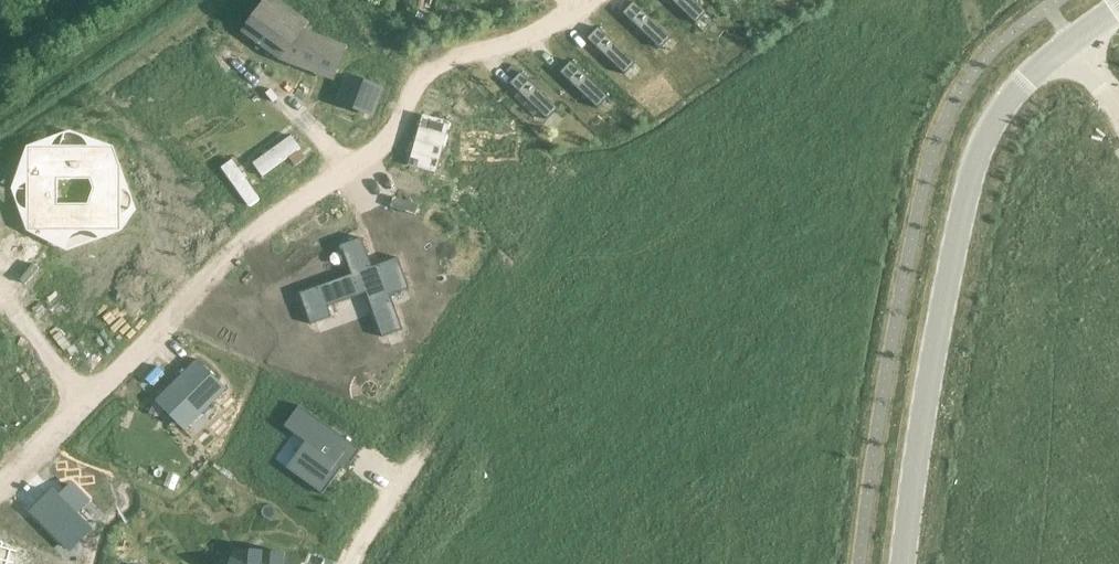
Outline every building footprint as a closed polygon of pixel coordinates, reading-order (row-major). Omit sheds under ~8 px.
[(248,26),(263,37),(258,43),(254,41),(254,42),(279,60),(298,68),(299,67),(297,66),(299,62),(334,76),(345,47),(347,48),(348,46),(308,31),(307,33),(300,28),(305,21),(304,20),(302,22),(294,12),(293,10),(292,11),(293,13),(292,14),(284,4),(282,3),(281,3),(283,5),(281,6),(276,0),(267,0),(248,26)] [(696,24),(707,13),(694,0),(671,0),(696,24)] [(634,2),(623,13),(661,49),(671,38),(634,2)] [(598,28),(587,39),(625,75),(636,64),(598,28)] [(571,61),(560,73),(598,109),(609,97),(571,61)] [(521,73),(510,84),(548,120),(558,109),(521,73)] [(341,91),(336,103),(338,103),(338,102),(371,115),(378,99),(382,87),(381,87),(380,88),(347,75),(341,91)] [(432,138),(414,157),(423,166),(442,147),(432,138)] [(20,167),(20,168),(28,178),(28,230),(120,230),(120,168),(113,147),(28,147),(28,167),(20,167)] [(411,214),(398,196),(390,202),(403,220),(411,214)] [(390,202),(382,208),(394,226),(403,220),(390,202)] [(373,267),(362,238),(341,245),(352,275),(300,293),(311,325),(332,317),(328,307),(366,293),(383,337),(403,330),(391,296),(410,289),(398,258),(373,267)] [(225,390),(196,361),(165,392),(194,421),(225,390)] [(133,385),(143,394),(155,382),(146,372),(133,385)] [(298,407),(285,426),(306,442),(287,468),(323,495),(347,462),(350,465),(360,452),(361,450),(299,405),(298,407)] [(53,491),(34,511),(71,548),(91,529),(53,491)] [(10,550),(13,551),(13,549),(0,546),(1,541),(0,541),(0,563),(6,563),(10,550)] [(232,563),(299,563),(299,560),(233,554),(232,563)]
